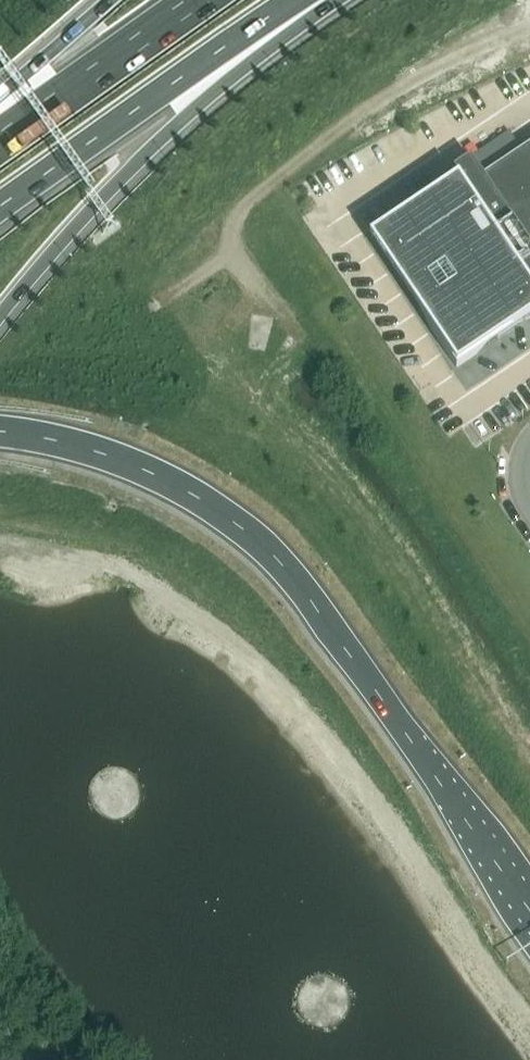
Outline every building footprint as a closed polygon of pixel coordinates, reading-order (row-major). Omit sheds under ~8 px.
[(510,133),(471,159),(483,177),(522,151),(510,133)] [(522,151),(483,177),(471,159),(453,170),(459,179),(371,238),(432,329),(431,329),(457,368),(529,319),(529,146),(522,151)]
